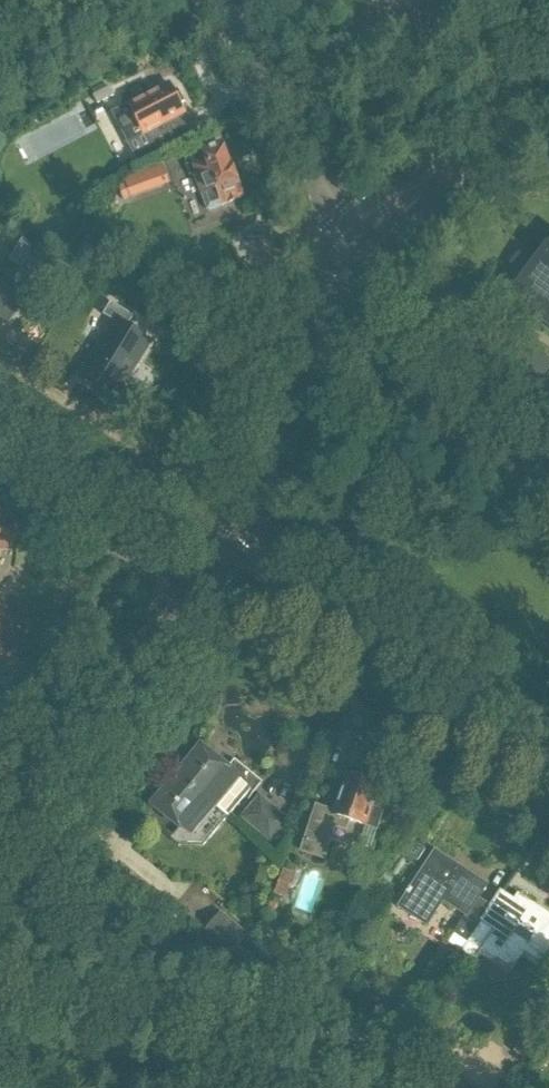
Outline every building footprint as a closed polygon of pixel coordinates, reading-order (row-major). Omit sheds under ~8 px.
[(187,135),(178,117),(185,113),(170,83),(113,112),(129,142),(145,134),(155,153),(195,132),(195,130),(187,135)] [(115,96),(111,87),(93,95),(98,104),(115,96)] [(228,161),(221,144),(203,151),(204,155),(186,162),(191,175),(194,174),(202,195),(203,194),(209,209),(223,204),(243,197),(230,161),(228,161)] [(150,171),(127,179),(133,198),(156,190),(150,171)] [(507,295),(548,327),(548,239),(507,295)] [(38,250),(26,269),(64,293),(76,274),(38,250)] [(12,290),(0,282),(0,307),(12,290)] [(0,307),(0,318),(9,324),(25,299),(12,290),(0,307)] [(279,296),(265,295),(265,308),(278,309),(279,296)] [(115,323),(80,378),(114,399),(149,344),(126,330),(134,318),(110,303),(103,315),(115,323)] [(502,358),(539,386),(548,373),(548,359),(519,336),(502,358)] [(18,549),(21,523),(1,514),(0,513),(0,549),(18,549)] [(16,652),(12,628),(0,608),(0,664),(16,652)] [(178,776),(228,817),(251,790),(228,770),(229,769),(202,747),(178,776)] [(315,805),(299,852),(324,861),(331,840),(352,847),(353,843),(359,845),(371,849),(377,830),(384,811),(373,807),(375,801),(380,787),(346,775),(334,811),(315,805)] [(227,818),(228,817),(178,776),(152,806),(179,829),(180,828),(191,837),(215,808),(227,818)] [(270,841),(287,821),(260,797),(243,818),(270,841)] [(468,943),(490,910),(476,901),(486,886),(435,852),(402,901),(426,916),(439,896),(466,914),(453,933),(468,943)] [(284,898),(294,873),(283,869),(273,894),(284,898)] [(468,943),(462,952),(476,961),(485,948),(508,963),(518,947),(546,966),(548,960),(548,917),(518,897),(503,919),(490,910),(468,943)] [(274,916),(278,905),(271,903),(267,913),(274,916)] [(202,935),(231,959),(251,934),(222,910),(202,935)] [(536,1053),(548,1061),(548,1033),(536,1053)]
